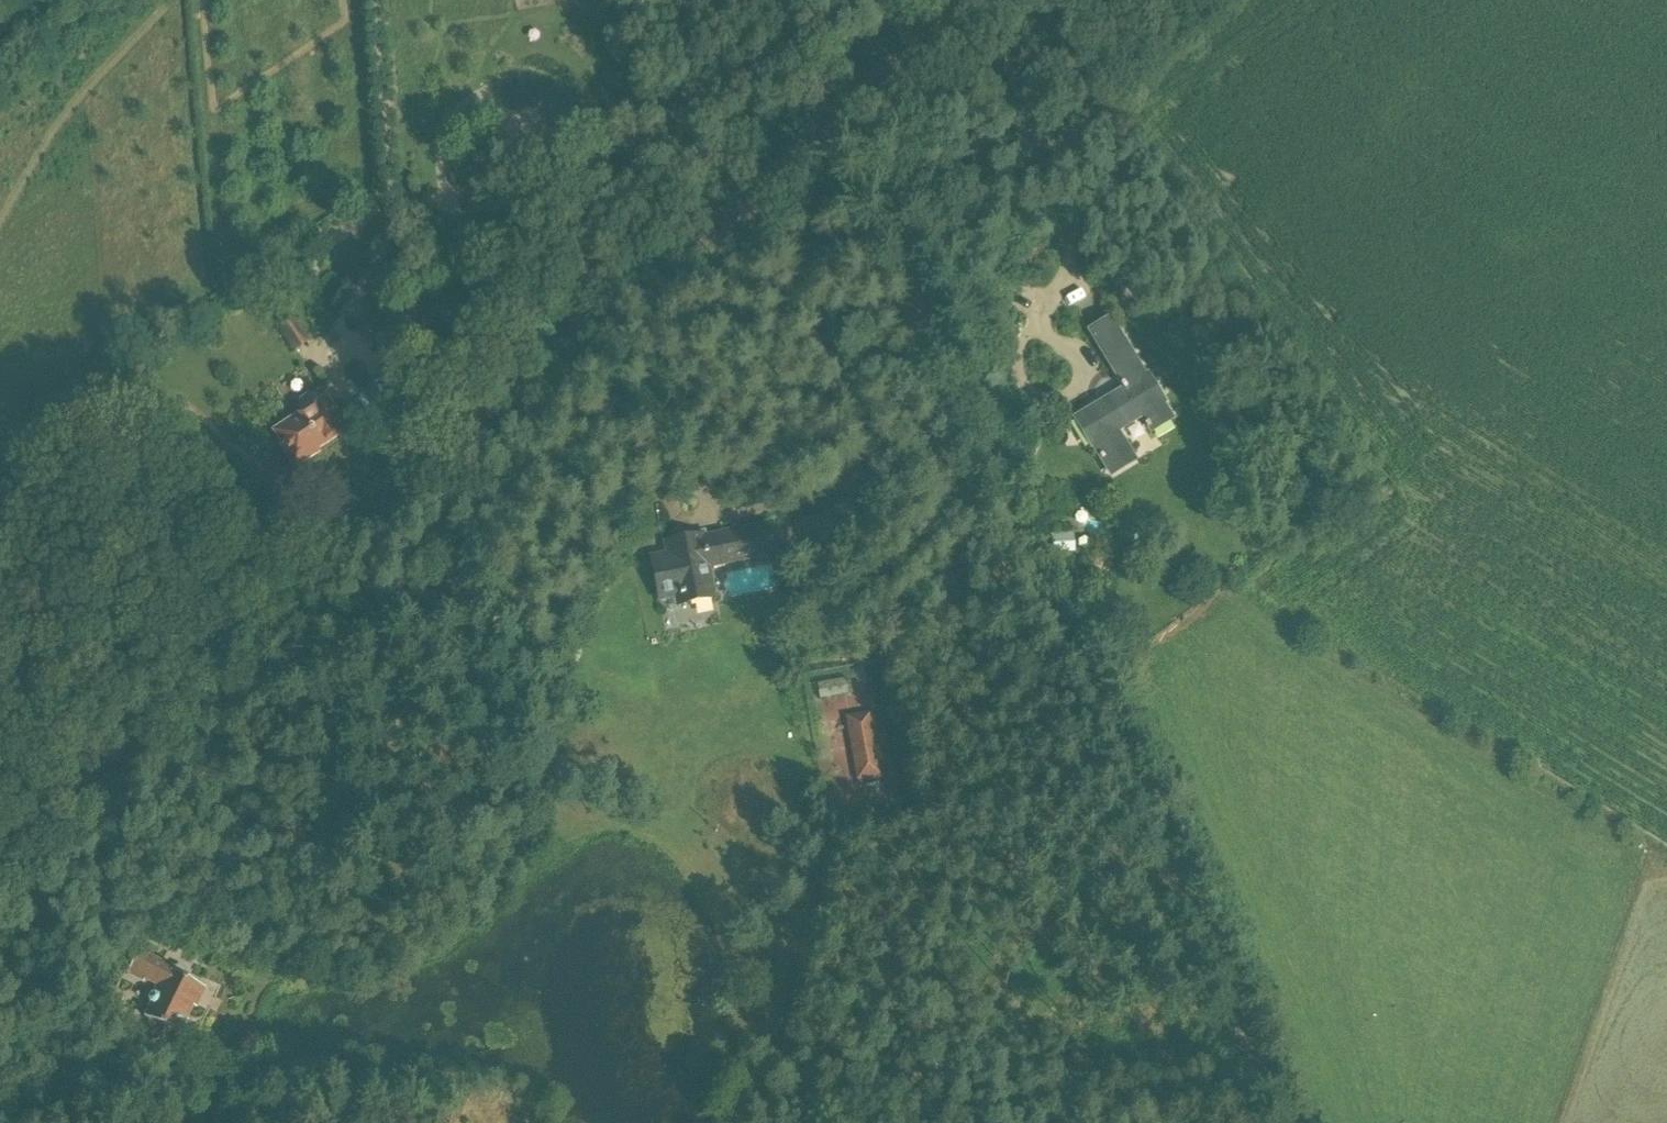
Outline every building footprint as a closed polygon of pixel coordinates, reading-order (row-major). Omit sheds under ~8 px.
[(293,353),(310,341),(294,317),(277,329),(293,353)] [(1145,376),(1110,318),(1090,330),(1125,388),(1075,418),(1092,445),(1093,445),(1109,470),(1132,456),(1117,430),(1142,415),(1151,431),(1172,418),(1162,403),(1165,401),(1148,374),(1145,376)] [(348,430),(327,397),(298,415),(297,414),(269,432),(293,470),(320,453),(317,449),(348,430)] [(718,599),(712,568),(778,555),(771,521),(708,534),(671,540),(673,551),(650,554),(659,602),(676,598),(677,607),(718,599)] [(1090,537),(1115,553),(1125,537),(1100,521),(1090,537)] [(1059,557),(1084,556),(1083,537),(1058,538),(1059,557)] [(761,578),(734,580),(736,605),(763,604),(761,578)] [(870,711),(844,716),(850,750),(881,745),(881,744),(876,714),(871,715),(870,711)] [(206,988),(181,977),(184,970),(138,950),(126,976),(143,983),(144,982),(155,987),(152,995),(150,996),(147,1001),(149,1004),(144,1016),(148,1018),(148,1023),(154,1025),(156,1024),(180,1035),(182,1030),(186,1030),(190,1021),(188,1018),(193,1006),(197,1008),(206,988)]
